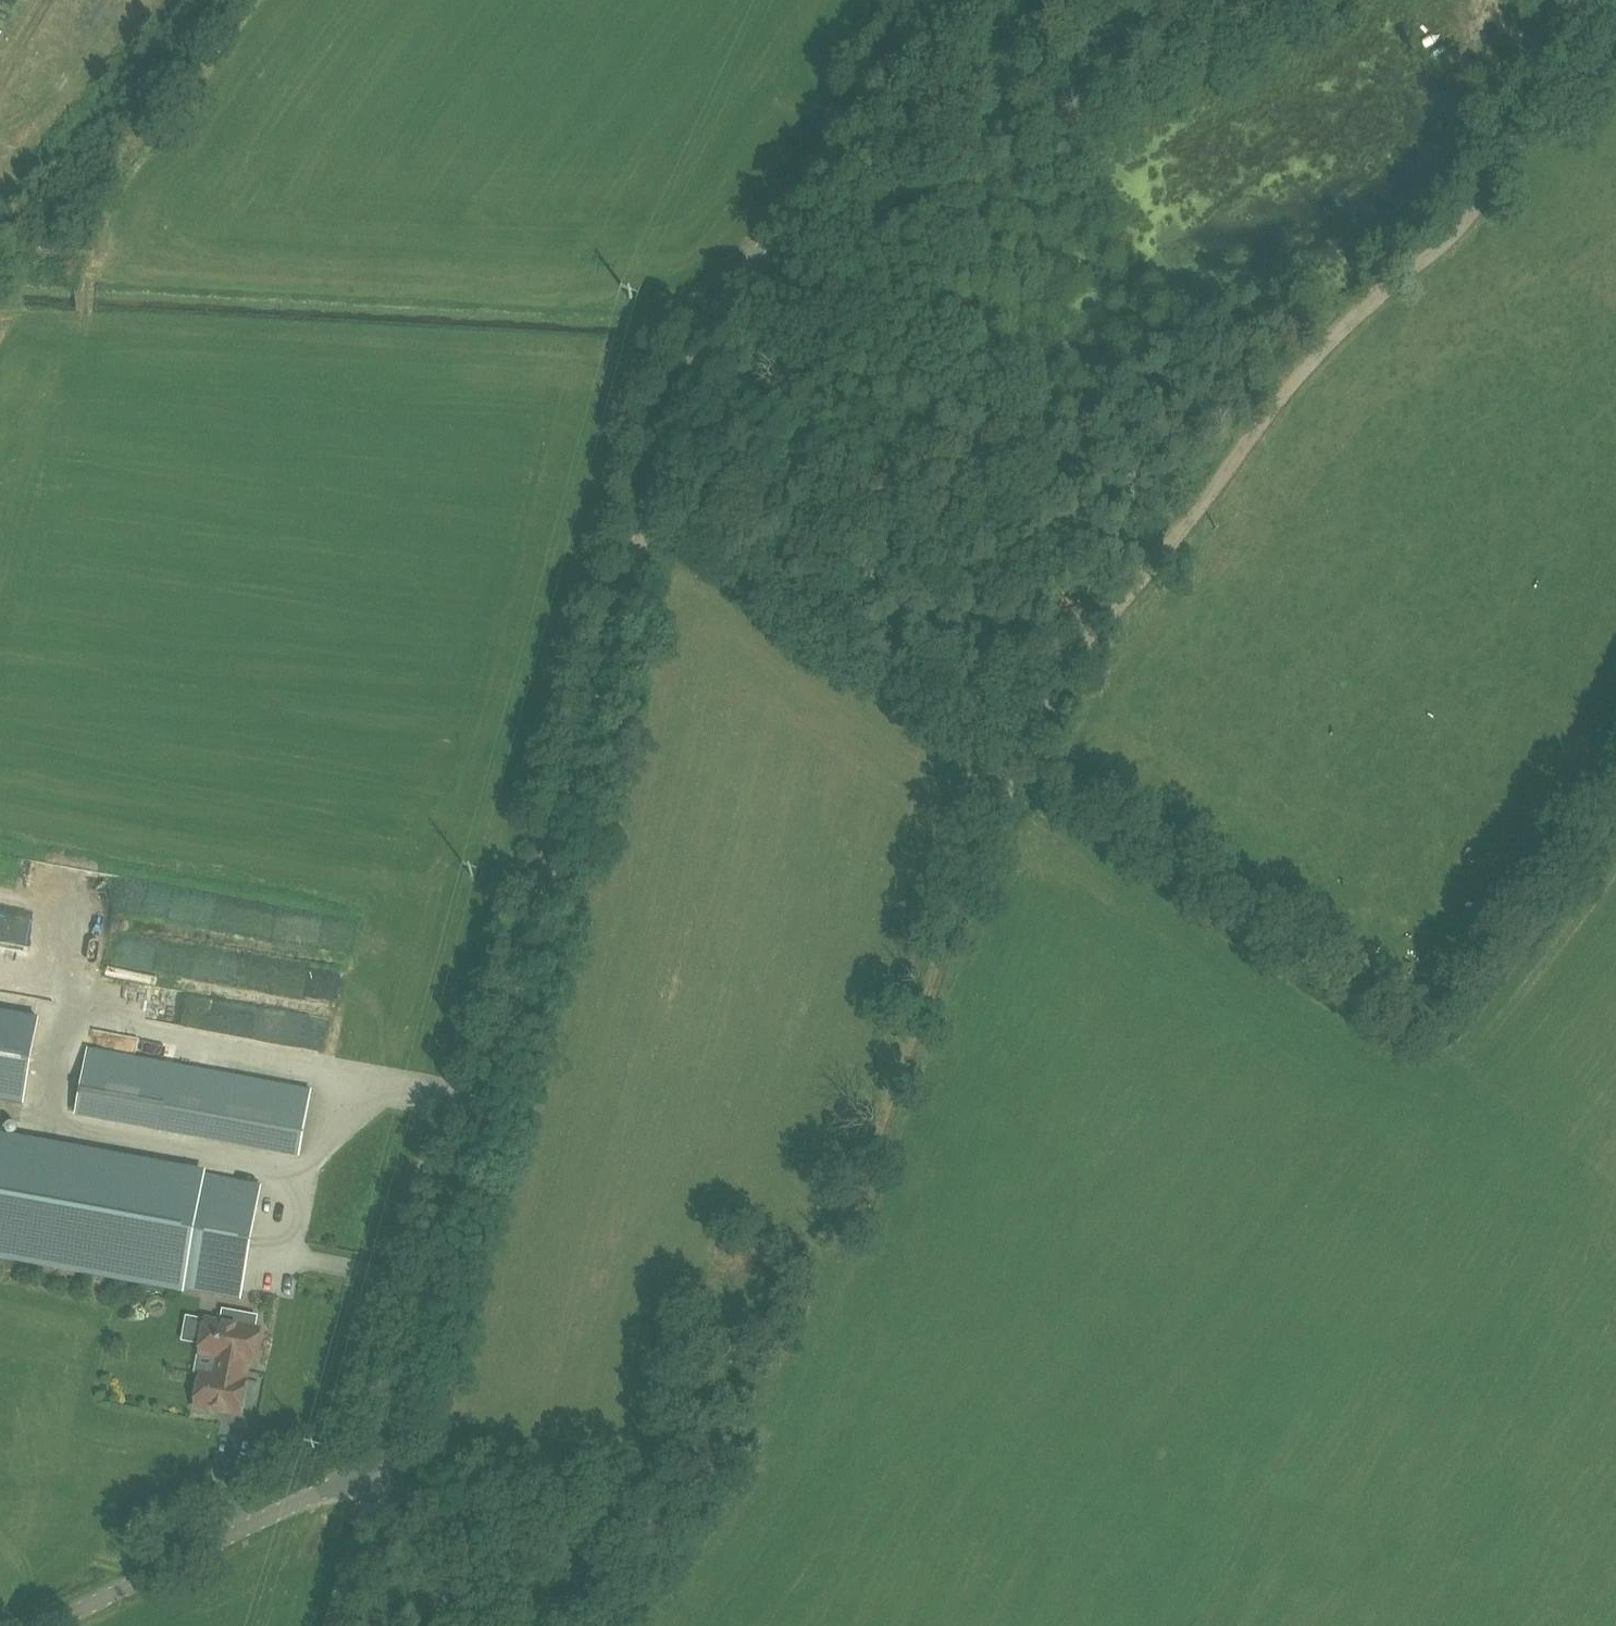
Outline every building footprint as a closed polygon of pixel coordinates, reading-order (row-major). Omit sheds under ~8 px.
[(22,1104),(38,1018),(0,1011),(0,1099),(22,1104)] [(312,1090),(89,1048),(77,1112),(300,1155),(312,1090)] [(239,1295),(260,1186),(69,1150),(0,1138),(0,1250),(239,1295)] [(260,1328),(206,1318),(205,1321),(201,1324),(199,1335),(202,1339),(199,1353),(216,1356),(213,1373),(201,1371),(194,1406),(239,1414),(245,1379),(242,1379),(245,1361),(253,1363),(260,1328)]
